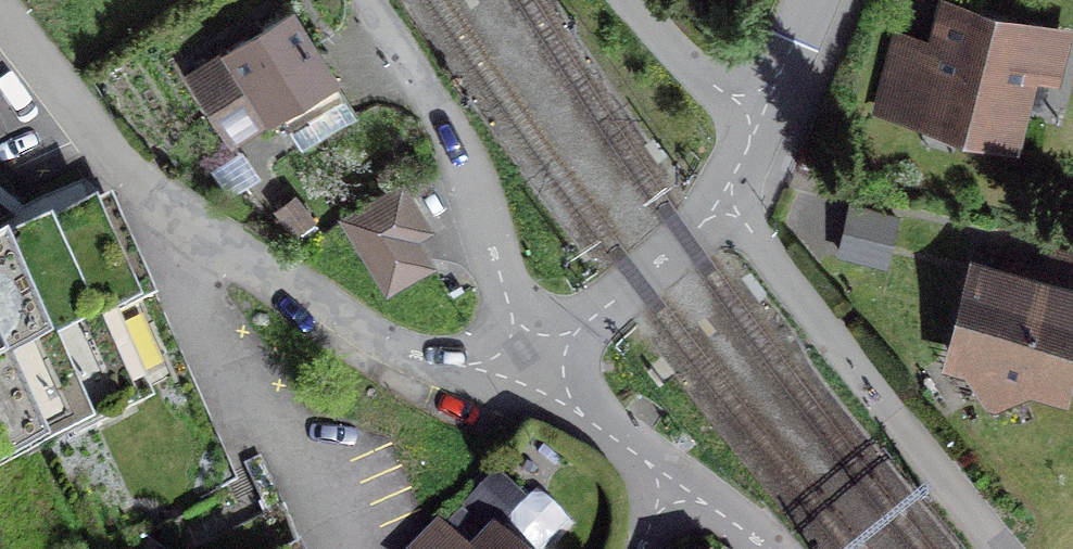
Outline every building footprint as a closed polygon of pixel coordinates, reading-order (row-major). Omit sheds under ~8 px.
[(1064,37),(950,9),(939,54),(912,47),(898,105),(1011,133),(1027,68),(1055,75),(1064,37)] [(291,10),(190,73),(233,140),(268,118),(291,153),(346,118),(323,82),(333,75),(291,10)] [(427,224),(401,183),(346,218),(390,286),(430,260),(413,233),(427,224)] [(54,241),(30,252),(48,292),(121,260),(103,220),(54,241)] [(977,269),(954,356),(1060,384),(1072,334),(1072,257),(1050,251),(1041,285),(977,269)] [(100,411),(84,374),(64,328),(48,292),(30,252),(10,261),(0,265),(0,455),(100,411)] [(137,296),(121,260),(48,292),(64,328),(137,296)] [(157,341),(137,296),(64,328),(84,374),(157,341)] [(174,378),(157,341),(84,374),(100,411),(174,378)] [(195,546),(197,548),(285,548),(269,514),(195,546)] [(442,527),(419,548),(465,548),(442,527)] [(493,536),(480,548),(506,548),(493,536)]
